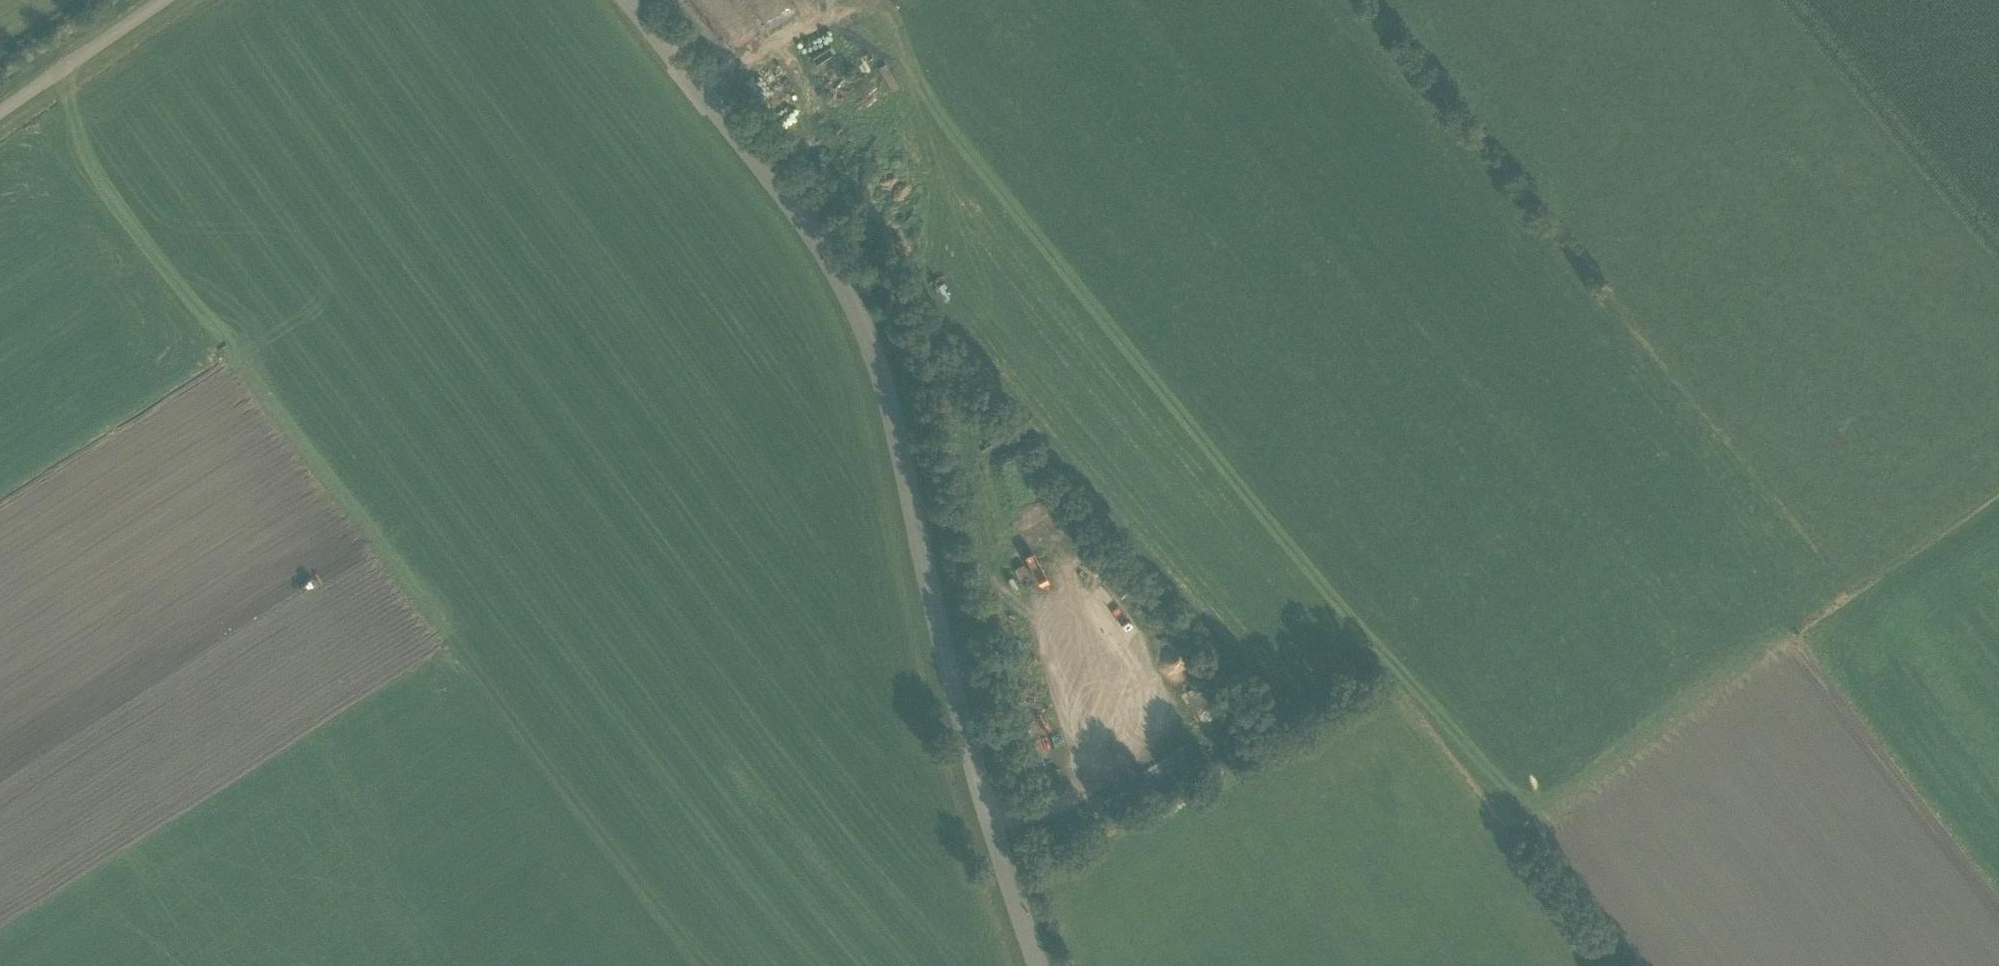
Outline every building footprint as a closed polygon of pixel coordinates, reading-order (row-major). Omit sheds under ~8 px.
[(742,3),(724,15),(729,22),(754,28),(777,13),(780,0),(730,0),(742,3)] [(1145,660),(1177,692),(1204,664),(1182,643),(1178,647),(1167,637),(1145,660)] [(1219,699),(1202,704),(1209,729),(1226,724),(1219,699)] [(1110,861),(1091,870),(1096,879),(1115,871),(1110,861)]
